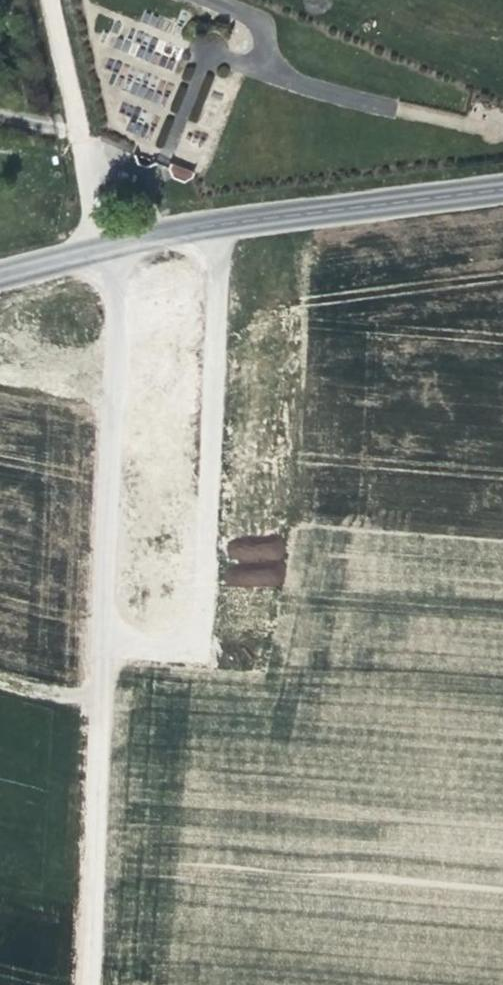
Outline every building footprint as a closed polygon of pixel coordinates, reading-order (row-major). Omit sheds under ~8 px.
[(128,28),(120,66),(173,78),(181,39),(128,28)]
